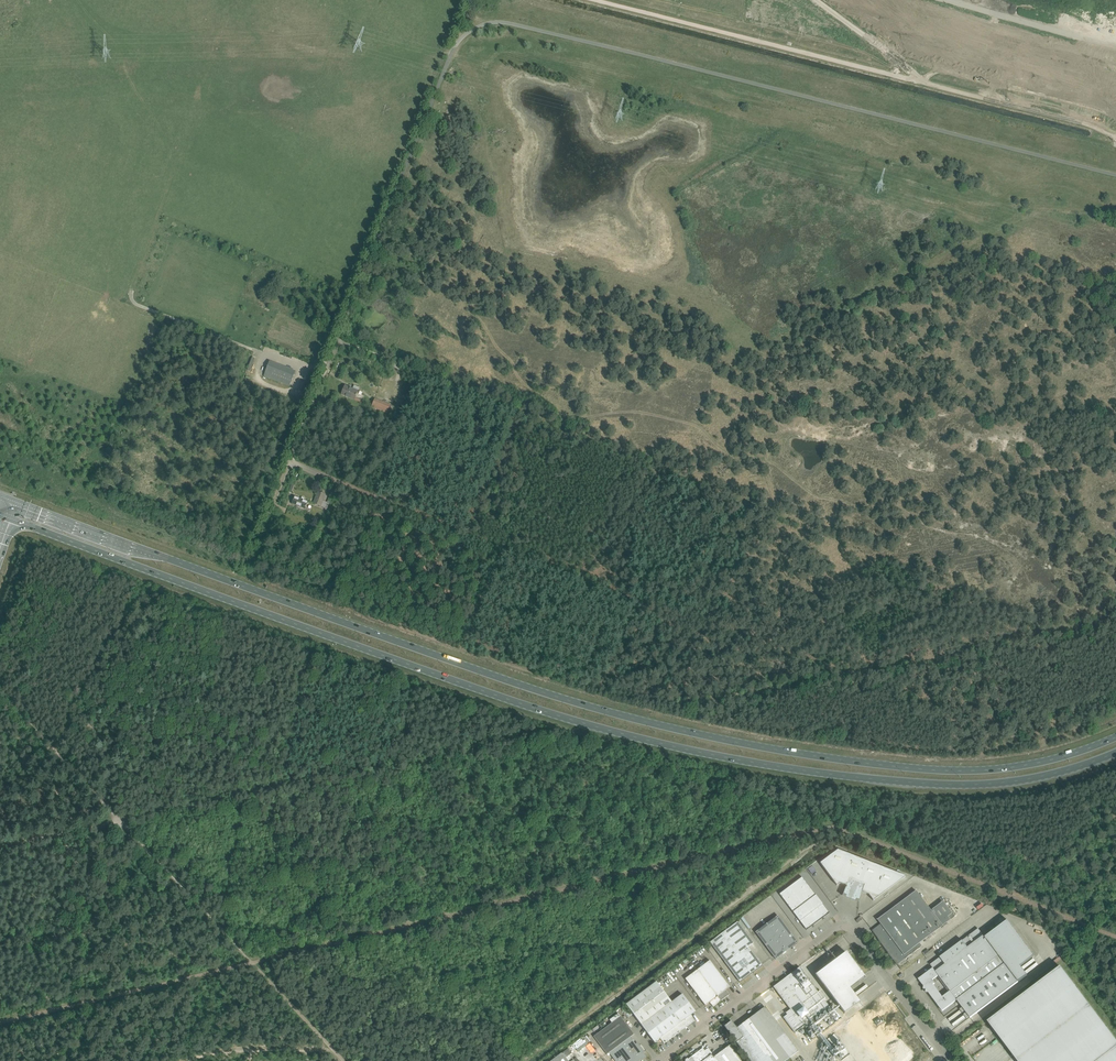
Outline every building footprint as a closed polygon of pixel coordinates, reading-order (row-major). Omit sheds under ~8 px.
[(269,362),(264,376),(290,386),(295,371),(269,362)] [(359,391),(345,386),(341,394),(355,400),(359,391)] [(372,407),(378,409),(381,402),(375,399),(372,407)] [(317,491),(312,503),(320,506),(325,494),(317,491)] [(301,499),(295,496),(292,504),(305,509),(306,507),(307,506),(306,506),(308,501),(304,500),(304,498),(302,497),(301,499)] [(842,895),(850,898),(865,861),(838,850),(820,863),(837,885),(840,883),(847,886),(846,887),(845,887),(842,895)] [(862,894),(861,893),(862,892),(868,895),(873,901),(905,876),(865,861),(850,898),(859,901),(862,894)] [(829,913),(802,877),(779,894),(807,930),(829,913)] [(954,917),(947,907),(943,901),(931,910),(916,890),(877,920),(880,924),(872,930),(877,937),(877,936),(880,941),(879,941),(888,953),(887,953),(890,956),(892,960),(893,959),(897,964),(905,958),(905,959),(908,956),(912,954),(911,953),(913,952),(913,953),(916,950),(920,948),(917,944),(946,923),(954,917)] [(776,958),(783,953),(798,942),(777,915),(755,932),(775,958),(775,959),(776,958)] [(933,968),(931,969),(918,979),(924,986),(923,989),(926,990),(926,992),(929,993),(942,1011),(957,1000),(960,1004),(970,1018),(1018,982),(1027,975),(1020,967),(1035,956),(1008,920),(985,938),(978,928),(950,950),(931,964),(930,965),(933,968)] [(737,922),(710,942),(739,982),(740,982),(744,979),(746,975),(748,976),(754,971),(753,970),(757,968),(758,969),(762,965),(757,959),(747,946),(753,942),(745,931),(743,929),(738,922),(737,922)] [(859,1001),(856,997),(850,988),(865,977),(846,952),(816,975),(844,1013),(860,1001),(859,1001)] [(1034,958),(1022,966),(1027,973),(1039,965),(1034,958)] [(710,960),(697,970),(721,1001),(729,995),(726,990),(730,987),(729,986),(710,960)] [(800,967),(773,987),(790,1010),(785,1013),(787,1015),(783,1018),(795,1033),(829,1007),(824,1000),(826,999),(820,990),(818,992),(800,967)] [(1017,1060),(1115,1060),(1115,1041),(1060,967),(988,1022),(1017,1060)] [(721,1001),(697,970),(685,979),(705,1006),(710,1002),(713,1007),(715,1005),(721,1001)] [(664,1043),(691,1023),(695,1020),(691,1015),(695,1012),(682,994),(671,1002),(656,982),(626,1005),(655,1042),(660,1038),(664,1043)] [(626,1005),(621,1009),(628,1018),(633,1015),(626,1005)] [(881,1017),(883,1020),(882,1021),(879,1018),(875,1021),(869,1014),(807,1060),(912,1060),(925,1051),(918,1042),(914,1046),(908,1038),(912,1035),(909,1030),(907,1032),(905,1028),(902,1030),(900,1026),(901,1025),(899,1021),(902,1019),(897,1011),(899,1010),(895,1006),(881,1017)] [(724,1026),(750,1060),(786,1060),(798,1051),(765,1007),(737,1028),(731,1021),(724,1026)] [(594,1037),(607,1054),(609,1053),(615,1060),(638,1060),(641,1058),(642,1059),(646,1056),(643,1053),(644,1052),(637,1043),(636,1044),(630,1037),(634,1034),(618,1014),(610,1020),(612,1023),(594,1037)] [(830,1017),(826,1020),(825,1018),(822,1020),(820,1016),(814,1019),(815,1021),(817,1024),(822,1021),(826,1027),(833,1022),(830,1017)] [(692,1056),(695,1060),(696,1060),(741,1060),(729,1045),(713,1057),(711,1054),(709,1056),(703,1048),(698,1051),(698,1050),(695,1052),(696,1053),(692,1056)] [(568,1049),(562,1053),(565,1058),(572,1053),(568,1049)]
